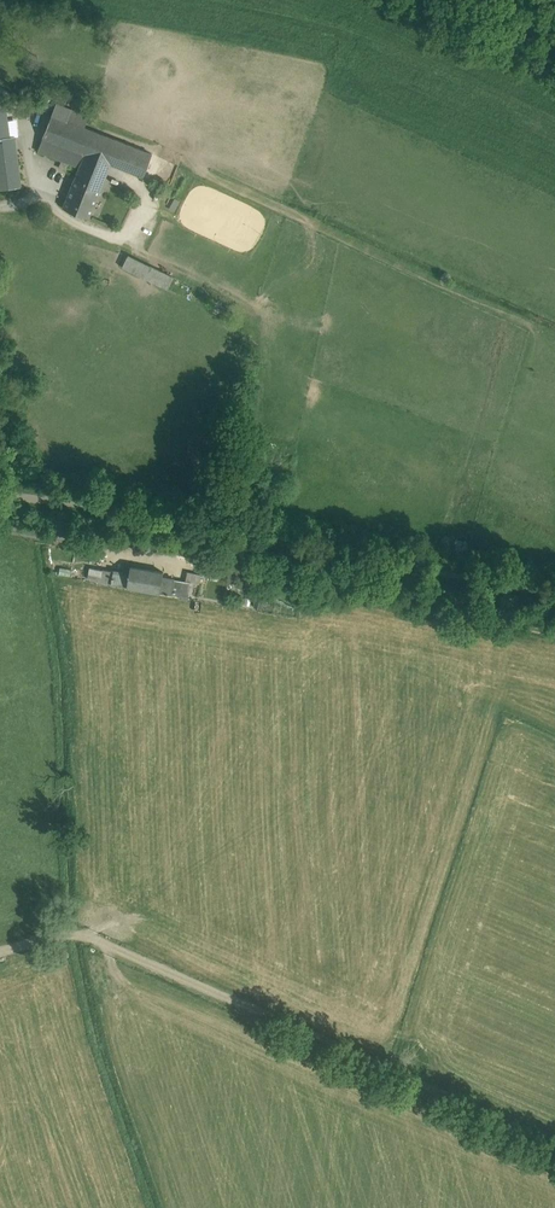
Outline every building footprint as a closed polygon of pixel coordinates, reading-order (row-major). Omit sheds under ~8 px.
[(56,105),(52,115),(67,121),(71,111),(56,105)] [(67,121),(52,115),(38,150),(62,160),(70,163),(80,167),(63,208),(89,218),(111,164),(143,176),(152,154),(67,121)] [(19,118),(7,119),(9,137),(15,137),(21,136),(19,118)] [(21,186),(15,137),(9,137),(7,119),(0,120),(0,188),(21,186)] [(70,163),(62,160),(59,167),(66,170),(70,163)] [(170,289),(174,279),(123,257),(120,266),(170,289)] [(163,572),(130,566),(129,575),(127,587),(160,593),(163,576),(163,572)] [(87,579),(110,584),(113,571),(90,567),(87,579)] [(129,575),(113,571),(110,584),(127,587),(129,575)] [(187,571),(186,580),(191,581),(200,582),(201,574),(187,571)] [(186,580),(163,576),(160,593),(180,596),(180,599),(187,600),(191,581),(186,580)]
